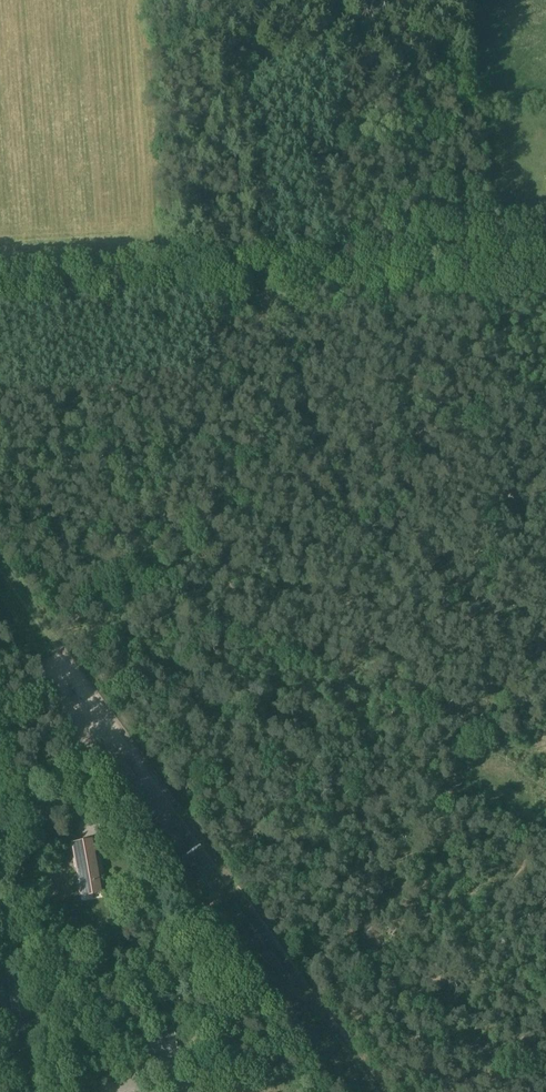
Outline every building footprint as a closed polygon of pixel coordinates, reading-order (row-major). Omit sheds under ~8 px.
[(74,715),(75,726),(86,725),(86,714),(74,715)] [(114,764),(96,776),(133,829),(157,813),(140,789),(138,790),(137,788),(133,791),(124,777),(128,774),(122,765),(118,768),(114,764)] [(253,822),(258,818),(253,811),(248,815),(253,822)] [(90,840),(71,844),(81,897),(100,894),(90,840)] [(173,1027),(141,1031),(145,1060),(177,1055),(173,1027)]
